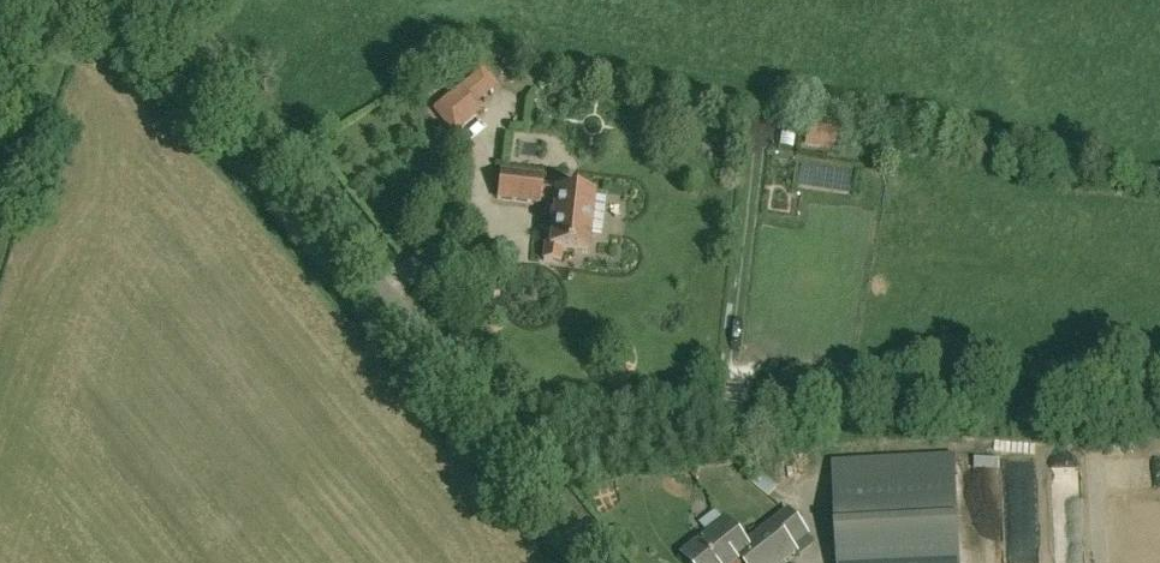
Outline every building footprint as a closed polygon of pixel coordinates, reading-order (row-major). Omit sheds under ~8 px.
[(484,69),(432,110),(453,136),(481,113),(475,106),(498,87),(484,69)] [(806,149),(828,155),(834,133),(812,127),(806,149)] [(543,177),(500,173),(497,200),(540,204),(541,200),(555,202),(551,236),(547,235),(544,262),(560,264),(562,252),(588,255),(594,197),(571,195),(571,190),(542,187),(543,177)] [(978,474),(1002,474),(1002,463),(979,463),(978,474)] [(839,562),(960,562),(955,469),(834,476),(839,562)] [(749,558),(753,562),(782,562),(797,551),(793,546),(808,534),(790,511),(747,545),(729,521),(684,556),(690,562),(744,562),(749,558)]
